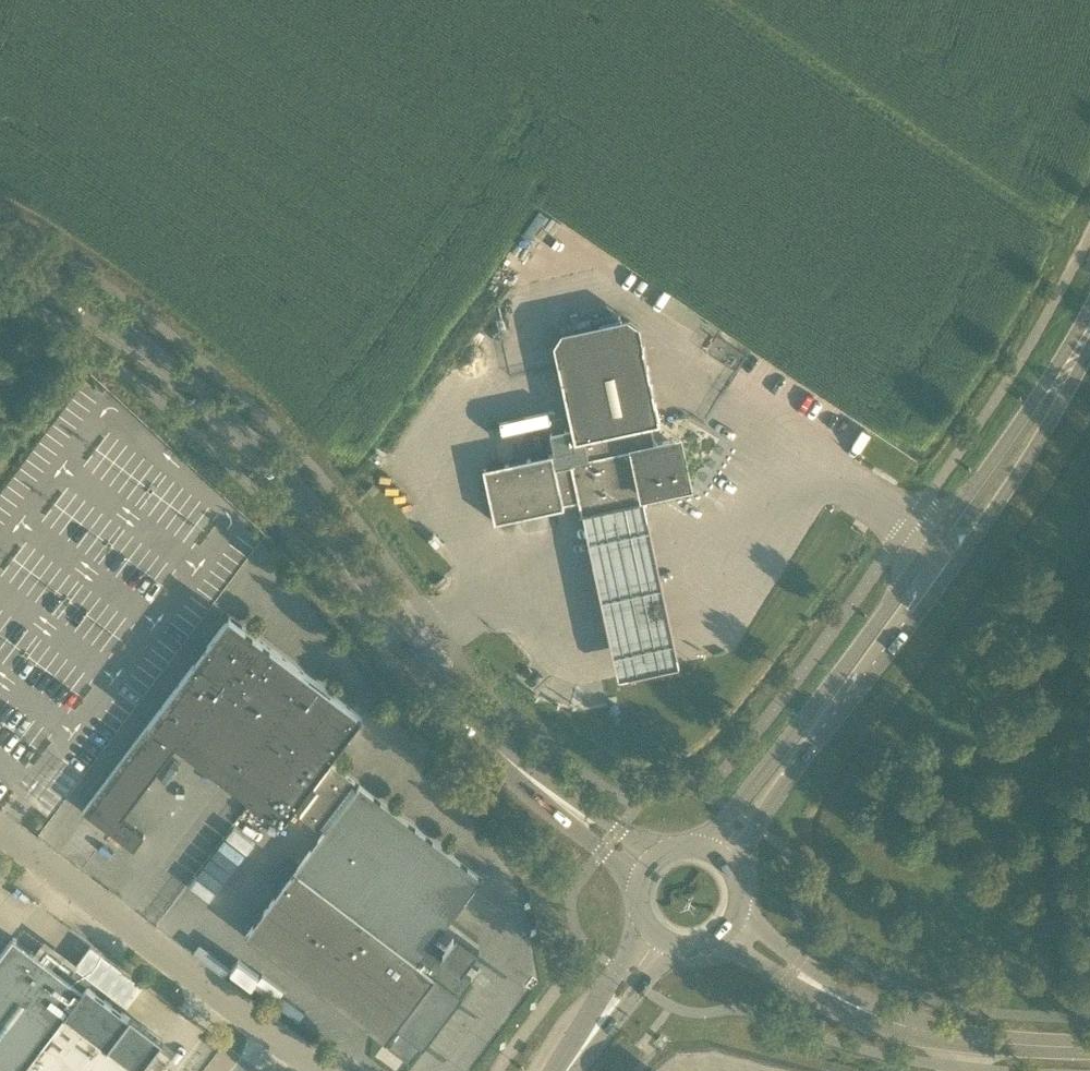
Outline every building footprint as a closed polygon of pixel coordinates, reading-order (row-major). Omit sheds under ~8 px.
[(552,454),(483,468),(495,522),(564,508),(563,504),(579,500),(582,515),(584,515),(645,502),(647,502),(645,493),(678,486),(687,472),(683,457),(670,448),(657,451),(653,433),(651,422),(659,420),(645,354),(643,344),(557,364),(572,428),(570,429),(564,430),(565,433),(557,435),(552,436),(552,432),(550,433),(555,453),(553,454),(552,454)] [(584,515),(617,675),(678,662),(645,502),(584,515)] [(118,764),(146,786),(178,744),(282,823),(362,717),(242,626),(238,633),(225,623),(118,764)] [(332,764),(318,782),(314,788),(319,791),(300,816),(319,830),(321,827),(325,830),(245,935),(386,1041),(398,1025),(402,1029),(395,1038),(416,1054),(472,979),(462,972),(479,951),(457,934),(446,948),(435,940),(482,878),(359,785),(357,788),(353,785),(355,782),(332,764)] [(134,1067),(136,1069),(148,1053),(158,1039),(145,1029),(130,1018),(88,985),(90,982),(73,968),(78,962),(69,954),(63,961),(46,948),(40,957),(13,937),(0,954),(0,1070),(131,1070),(134,1067)]
